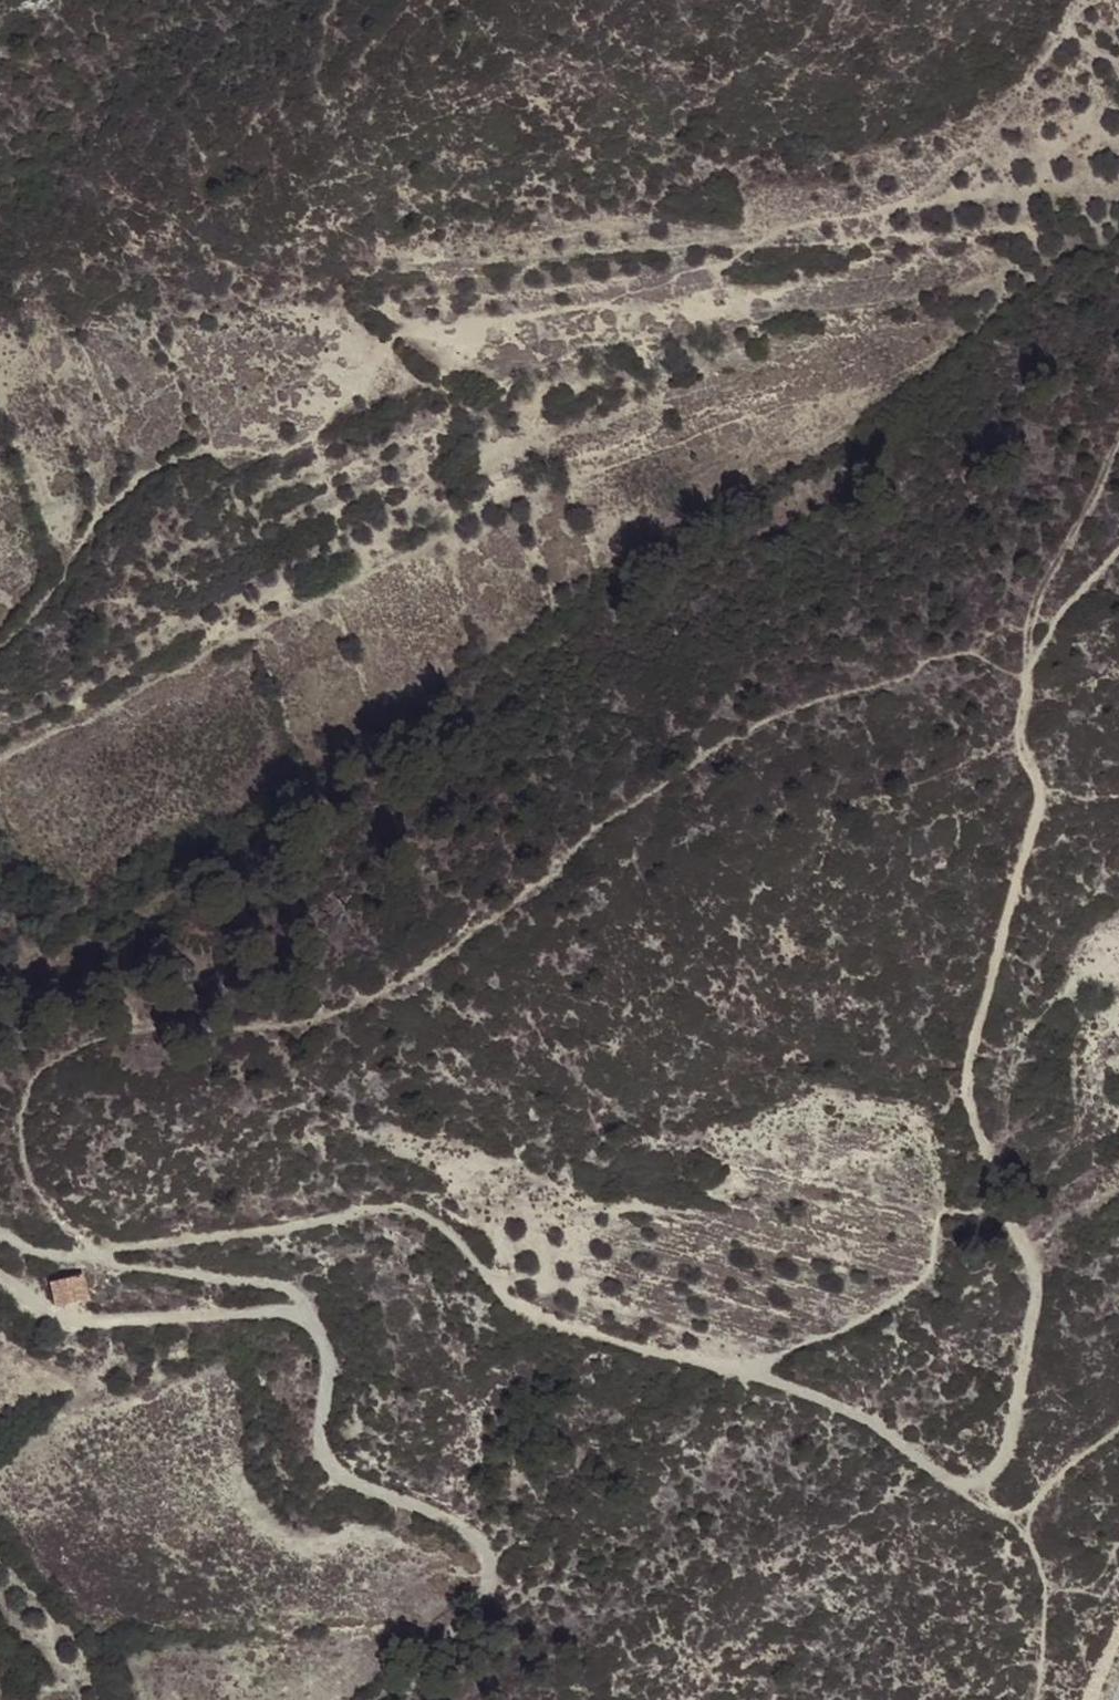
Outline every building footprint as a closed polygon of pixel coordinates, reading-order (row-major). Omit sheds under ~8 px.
[(16,903),(15,895),(0,903),(3,910),(16,903)] [(46,1285),(52,1304),(85,1293),(78,1274),(46,1285)]
